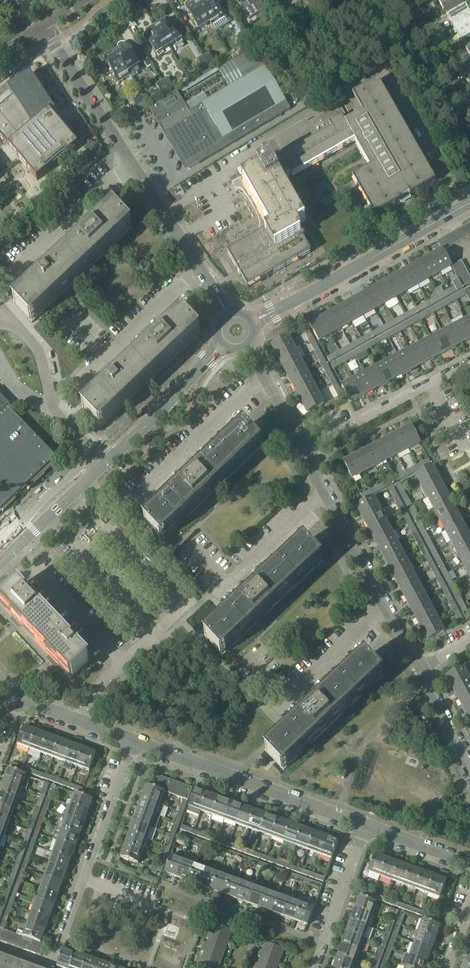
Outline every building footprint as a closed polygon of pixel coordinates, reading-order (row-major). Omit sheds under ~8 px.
[(210,22),(216,32),(229,24),(224,15),(223,16),(216,4),(213,5),(210,0),(205,0),(199,4),(210,22)] [(243,11),(255,4),(256,4),(261,12),(266,9),(261,0),(259,2),(258,0),(236,0),(243,11)] [(445,12),(466,0),(438,0),(445,12)] [(445,12),(455,29),(469,20),(469,14),(466,7),(469,5),(469,0),(466,0),(445,12)] [(185,9),(186,10),(186,11),(198,30),(210,22),(199,4),(195,6),(194,5),(193,4),(192,4),(191,4),(190,4),(189,4),(188,4),(187,5),(186,6),(186,7),(186,8),(185,9)] [(266,9),(261,12),(266,20),(267,21),(272,18),(266,9)] [(455,29),(449,32),(452,38),(458,35),(465,46),(469,43),(469,20),(455,29)] [(155,26),(168,47),(174,43),(177,47),(182,44),(168,21),(165,23),(163,21),(155,26)] [(147,31),(149,33),(145,35),(159,58),(164,55),(162,51),(168,47),(155,26),(147,31)] [(250,42),(245,32),(238,35),(244,46),(250,42)] [(118,52),(116,53),(130,75),(130,74),(133,78),(138,75),(137,73),(143,70),(128,46),(126,45),(125,44),(123,44),(122,44),(121,45),(119,46),(118,47),(118,49),(118,50),(118,52)] [(177,92),(152,108),(189,170),(291,110),(275,83),(253,48),(219,69),(230,88),(189,113),(177,92)] [(116,53),(104,60),(117,82),(130,75),(116,53)] [(209,53),(203,57),(208,66),(215,62),(209,53)] [(203,57),(197,60),(202,70),(208,66),(203,57)] [(54,114),(56,113),(31,75),(8,90),(14,99),(0,110),(0,137),(37,181),(47,173),(45,171),(67,153),(69,155),(79,147),(60,124),(61,123),(54,114)] [(162,81),(168,91),(173,88),(167,78),(162,81)] [(168,91),(162,81),(155,85),(161,95),(168,91)] [(236,191),(237,192),(240,190),(243,193),(249,200),(253,207),(257,215),(259,224),(260,233),(259,235),(258,236),(256,238),(228,254),(248,290),(312,253),(304,240),(306,239),(303,234),(298,226),(306,221),(283,181),(285,180),(291,176),(293,179),(356,143),(371,169),(353,179),(375,217),(401,203),(400,201),(405,198),(403,195),(408,192),(411,197),(436,182),(379,81),(354,96),(353,94),(341,101),(352,120),(349,122),(340,106),(302,128),(301,125),(263,147),(271,161),(258,168),(259,170),(243,180),(243,181),(235,185),(238,191),(236,191)] [(142,95),(132,100),(137,109),(139,112),(149,107),(147,103),(142,95)] [(114,210),(80,241),(64,257),(83,277),(133,230),(114,210)] [(468,237),(463,227),(458,230),(463,239),(468,237)] [(453,233),(458,242),(463,239),(458,230),(453,233)] [(447,236),(453,245),(458,242),(453,233),(447,236)] [(442,239),(447,248),(453,245),(447,236),(442,239)] [(437,242),(442,251),(447,248),(442,239),(437,242)] [(451,267),(442,251),(431,257),(440,273),(451,267)] [(48,272),(33,286),(14,304),(33,324),(83,277),(64,257),(48,272)] [(440,273),(431,257),(420,263),(429,279),(440,273)] [(454,272),(464,267),(461,261),(451,267),(454,272)] [(429,279),(420,263),(409,269),(418,286),(429,279)] [(456,278),(467,272),(464,267),(454,272),(456,278)] [(418,286),(409,269),(398,276),(407,292),(418,286)] [(456,278),(458,280),(459,283),(469,277),(467,272),(456,278)] [(407,292),(398,276),(387,282),(396,298),(407,292)] [(469,284),(469,278),(469,277),(459,283),(462,288),(469,284)] [(452,283),(454,287),(448,291),(451,296),(462,289),(462,288),(459,283),(458,280),(452,283)] [(396,298),(387,282),(376,288),(385,304),(396,298)] [(385,304),(376,288),(365,294),(374,311),(385,304)] [(451,296),(448,291),(437,297),(440,302),(451,296)] [(450,299),(453,304),(464,297),(461,292),(450,299)] [(374,311),(365,294),(354,300),(363,317),(374,311)] [(440,302),(437,297),(426,303),(429,308),(440,302)] [(453,304),(450,299),(439,305),(442,310),(453,304)] [(363,317),(354,300),(343,307),(352,323),(363,317)] [(429,308),(426,303),(415,309),(418,314),(429,308)] [(442,310),(439,305),(428,311),(431,316),(442,310)] [(352,323),(343,307),(332,313),(341,329),(352,323)] [(402,309),(405,315),(404,315),(407,320),(418,314),(415,309),(407,314),(404,308),(402,309)] [(431,316),(428,311),(418,317),(420,322),(431,316)] [(341,329),(332,313),(320,319),(330,336),(341,329)] [(163,333),(149,347),(132,362),(151,382),(201,335),(182,315),(163,333)] [(407,320),(404,315),(393,321),(396,326),(407,320)] [(420,322),(418,317),(407,323),(410,328),(420,322)] [(330,336),(320,319),(309,325),(319,342),(330,336)] [(396,326),(393,321),(382,328),(385,333),(396,326)] [(465,322),(454,327),(463,344),(469,340),(469,331),(465,322)] [(407,323),(398,328),(396,329),(399,334),(410,328),(407,323)] [(308,327),(302,330),(309,342),(314,339),(308,327)] [(463,344),(454,327),(443,333),(451,350),(463,344)] [(385,333),(382,328),(371,334),(374,339),(385,333)] [(399,334),(396,329),(385,335),(388,340),(399,334)] [(451,350),(443,333),(431,339),(440,356),(451,350)] [(374,339),(371,334),(360,340),(363,345),(374,339)] [(388,340),(385,335),(374,341),(377,346),(388,340)] [(288,338),(272,346),(278,358),(294,349),(288,338)] [(314,353),(320,350),(314,339),(309,342),(314,353)] [(440,356),(431,339),(420,345),(429,362),(440,356)] [(363,345),(360,340),(349,346),(352,351),(363,345)] [(377,346),(374,341),(363,347),(366,352),(377,346)] [(429,362),(420,345),(409,351),(417,368),(429,362)] [(352,351),(349,346),(338,352),(341,357),(352,351)] [(363,347),(355,352),(353,353),(355,358),(366,352),(363,347)] [(283,369),(300,360),(294,349),(278,358),(283,369)] [(320,364),(326,361),(320,350),(314,353),(320,364)] [(417,368),(409,351),(398,357),(406,374),(417,368)] [(341,357),(338,352),(327,358),(330,363),(341,357)] [(355,358),(353,353),(342,359),(345,364),(355,358)] [(406,374),(398,357),(386,363),(395,380),(406,374)] [(345,364),(342,359),(331,365),(334,370),(345,364)] [(289,380),(306,371),(300,360),(283,369),(289,380)] [(326,375),(332,372),(326,361),(320,364),(326,375)] [(83,410),(89,416),(102,429),(151,382),(132,362),(116,378),(102,392),(83,410)] [(395,380),(386,363),(375,369),(384,386),(395,380)] [(384,386),(375,369),(364,375),(372,391),(384,386)] [(295,391),(312,383),(306,371),(289,380),(295,391)] [(332,386),(337,384),(332,372),(326,375),(332,386)] [(372,391),(364,375),(352,381),(361,397),(372,391)] [(352,381),(341,387),(350,403),(361,397),(352,381)] [(301,403),(318,394),(312,383),(295,391),(301,403)] [(338,398),(344,395),(337,384),(332,386),(338,398)] [(307,414),(323,405),(318,394),(301,403),(307,414)] [(2,512),(3,513),(15,501),(14,499),(26,488),(29,491),(44,476),(43,475),(56,462),(56,457),(27,427),(26,428),(17,419),(19,418),(0,398),(0,513),(2,512)] [(419,444),(411,427),(399,433),(408,450),(419,444)] [(244,428),(172,496),(144,523),(163,542),(262,448),(244,428)] [(408,450),(399,433),(388,439),(397,456),(408,450)] [(397,456),(388,439),(377,445),(386,461),(397,456)] [(386,461),(377,445),(366,451),(374,467),(386,461)] [(374,467),(366,451),(354,457),(363,473),(374,467)] [(363,473),(354,457),(343,463),(352,479),(363,473)] [(431,465),(429,460),(417,466),(420,471),(431,465)] [(420,471),(417,466),(406,472),(408,477),(420,471)] [(421,487),(438,478),(432,467),(415,476),(421,487)] [(406,472),(396,477),(395,478),(397,483),(408,477),(406,472)] [(397,483),(395,478),(384,484),(386,489),(397,483)] [(438,478),(421,487),(427,498),(444,489),(438,478)] [(386,489),(384,484),(373,489),(375,494),(386,489)] [(401,484),(396,487),(402,498),(407,495),(401,484)] [(394,488),(389,490),(395,502),(400,499),(394,488)] [(291,489),(286,494),(291,499),(295,494),(291,489)] [(373,489),(361,495),(364,500),(375,494),(373,489)] [(450,501),(444,489),(427,498),(433,509),(450,501)] [(413,506),(407,495),(402,498),(408,509),(413,506)] [(379,509),(373,498),(357,507),(362,518),(379,509)] [(401,513),(406,510),(400,499),(395,502),(401,513)] [(450,501),(433,509),(439,521),(456,512),(450,501)] [(413,506),(408,509),(414,520),(419,517),(413,506)] [(368,529),(385,521),(379,509),(362,518),(368,529)] [(406,510),(401,513),(407,524),(411,521),(406,510)] [(456,512),(439,521),(445,532),(461,523),(456,512)] [(424,529),(419,517),(414,520),(420,531),(424,529)] [(374,541),(391,532),(385,521),(368,529),(374,541)] [(417,532),(411,521),(407,524),(412,535),(417,532)] [(461,523),(445,532),(451,543),(467,534),(461,523)] [(425,542),(430,540),(424,529),(420,531),(425,542)] [(380,552),(396,543),(391,532),(374,541),(380,552)] [(418,546),(423,544),(417,532),(412,535),(418,546)] [(451,543),(457,554),(469,547),(469,539),(467,534),(451,543)] [(431,554),(436,551),(430,540),(425,542),(431,554)] [(323,562),(304,542),(267,578),(263,573),(243,593),(238,597),(242,601),(204,637),(223,657),(323,562)] [(386,563),(402,554),(396,543),(380,552),(386,563)] [(424,557),(429,555),(423,544),(418,546),(424,557)] [(457,554),(463,566),(469,562),(469,547),(457,554)] [(437,565),(442,562),(436,551),(431,554),(437,565)] [(392,574),(408,566),(402,554),(386,563),(392,574)] [(429,555),(424,557),(430,568),(435,566),(429,555)] [(442,562),(437,565),(443,576),(448,573),(442,562)] [(398,586),(414,577),(408,566),(392,574),(398,586)] [(436,580),(441,577),(435,566),(430,568),(436,580)] [(449,587),(454,585),(448,573),(443,576),(449,587)] [(404,597),(420,588),(414,577),(398,586),(404,597)] [(447,588),(441,577),(436,580),(442,591),(447,588)] [(460,596),(454,585),(449,587),(455,598),(460,596)] [(10,620),(19,630),(22,628),(36,642),(56,624),(20,586),(0,605),(13,618),(10,620)] [(410,608),(426,599),(420,588),(404,597),(410,608)] [(448,602),(453,599),(447,588),(442,591),(448,602)] [(461,609),(466,607),(460,596),(455,598),(461,609)] [(415,619),(432,611),(426,599),(410,608),(415,619)] [(454,613),(459,611),(453,599),(448,602),(454,613)] [(464,615),(465,617),(467,621),(469,619),(469,612),(469,613),(466,607),(461,609),(464,615)] [(421,631),(438,622),(432,611),(415,619),(421,631)] [(460,625),(465,622),(459,611),(454,613),(460,625)] [(438,622),(421,631),(427,642),(444,633),(438,622)] [(47,660),(56,670),(59,667),(71,680),(91,661),(56,624),(36,642),(50,657),(47,660)] [(384,678),(365,658),(328,694),(323,689),(298,713),(302,717),(264,753),(283,772),(384,678)] [(463,669),(447,678),(453,689),(469,680),(463,669)] [(469,694),(469,682),(469,680),(453,689),(458,700),(469,694)] [(469,709),(469,694),(458,700),(464,712),(469,709)] [(412,720),(415,717),(407,708),(403,712),(412,720)] [(23,728),(16,745),(29,750),(35,732),(23,728)] [(35,732),(29,750),(41,754),(47,736),(35,732)] [(47,736),(41,754),(52,758),(59,741),(47,736)] [(59,741),(52,758),(64,763),(70,745),(59,741)] [(76,767),(83,749),(70,745),(64,763),(76,767)] [(89,771),(95,754),(83,749),(76,767),(89,771)] [(11,763),(10,767),(21,771),(23,767),(11,763)] [(33,775),(35,771),(23,767),(21,771),(33,775)] [(3,782),(21,788),(25,776),(7,770),(3,782)] [(339,770),(337,777),(344,779),(346,773),(339,770)] [(35,771),(33,775),(45,780),(46,775),(35,771)] [(46,775),(45,780),(57,784),(58,780),(46,775)] [(164,793),(184,800),(188,801),(192,789),(160,777),(155,790),(164,793)] [(68,788),(70,784),(58,780),(57,784),(68,788)] [(3,782),(0,790),(0,794),(17,800),(21,788),(3,782)] [(40,795),(45,797),(49,785),(45,783),(40,795)] [(82,793),(83,789),(70,784),(68,788),(82,793)] [(48,799),(52,800),(56,787),(52,786),(48,799)] [(164,793),(155,790),(147,786),(142,799),(165,807),(165,806),(160,804),(164,793)] [(195,790),(189,808),(187,812),(199,817),(201,812),(207,795),(195,790)] [(0,794),(0,808),(12,812),(17,800),(0,794)] [(70,807),(87,813),(92,800),(75,794),(70,807)] [(45,797),(40,795),(36,807),(41,809),(45,797)] [(201,812),(212,817),(219,799),(207,795),(201,812)] [(43,810),(47,812),(52,800),(48,799),(43,810)] [(160,819),(165,807),(142,799),(138,811),(160,819)] [(225,821),(231,803),(219,799),(212,817),(225,821)] [(179,812),(183,814),(188,801),(184,800),(179,812)] [(237,825),(243,808),(231,803),(225,821),(237,825)] [(32,819),(36,821),(41,809),(36,807),(32,819)] [(66,818),(83,825),(87,813),(70,807),(66,818)] [(0,808),(0,821),(8,824),(12,812),(0,808)] [(249,830),(255,812),(243,808),(237,825),(249,830)] [(39,822),(43,823),(47,812),(43,810),(39,822)] [(134,823),(151,829),(156,831),(160,819),(138,811),(134,823)] [(183,814),(179,812),(175,824),(179,826),(183,814)] [(267,816),(255,812),(249,830),(260,834),(267,816)] [(267,816),(260,834),(273,838),(279,821),(267,816)] [(66,818),(64,824),(60,823),(58,829),(62,830),(61,830),(79,836),(83,825),(66,818)] [(27,831),(32,833),(36,821),(32,819),(27,831)] [(0,821),(0,835),(4,836),(8,824),(0,821)] [(284,842),(290,825),(279,821),(273,838),(284,842)] [(35,834),(39,835),(43,823),(39,822),(35,834)] [(151,829),(134,823),(129,834),(147,841),(151,829)] [(179,826),(175,824),(170,836),(175,837),(179,826)] [(296,846),(302,829),(290,825),(284,842),(296,846)] [(193,835),(194,831),(182,826),(181,831),(193,835)] [(75,848),(79,836),(61,830),(57,828),(53,840),(57,842),(75,848)] [(308,851),(314,833),(302,829),(296,846),(308,851)] [(32,833),(27,831),(23,843),(28,845),(32,833)] [(204,839),(206,835),(194,831),(193,835),(204,839)] [(180,833),(178,838),(190,842),(191,838),(180,833)] [(320,855),(326,837),(314,833),(308,851),(320,855)] [(30,846),(35,847),(39,835),(35,834),(30,846)] [(147,841),(129,834),(125,846),(142,853),(147,841)] [(206,835),(204,839),(217,843),(218,839),(206,835)] [(166,848),(170,849),(175,837),(170,836),(166,848)] [(326,837),(320,855),(332,859),(339,842),(326,837)] [(202,846),(203,842),(191,838),(190,842),(202,846)] [(228,848),(230,844),(218,839),(217,843),(228,848)] [(53,854),(70,860),(75,848),(57,842),(53,854)] [(214,851),(215,846),(203,842),(202,846),(214,851)] [(19,855),(23,856),(28,845),(23,843),(19,855)] [(242,848),(230,844),(228,848),(240,852),(242,848)] [(30,846),(26,857),(30,859),(35,847),(30,846)] [(121,859),(138,865),(142,853),(125,846),(121,859)] [(226,855),(227,851),(215,846),(214,851),(226,855)] [(162,859),(166,861),(170,849),(166,848),(162,859)] [(252,856),(253,852),(242,848),(240,852),(252,856)] [(238,859),(239,855),(227,851),(226,855),(238,859)] [(265,861),(266,857),(253,852),(252,856),(265,861)] [(49,866),(66,872),(70,860),(53,854),(49,866)] [(15,867),(19,868),(23,856),(19,855),(15,867)] [(183,862),(176,879),(188,884),(195,866),(197,859),(185,855),(183,862)] [(249,863),(251,859),(239,855),(238,859),(249,863)] [(375,855),(374,855),(368,872),(381,877),(387,859),(375,855)] [(30,859),(26,857),(22,869),(26,871),(30,859)] [(171,857),(164,875),(176,879),(183,862),(171,857)] [(266,857),(265,861),(276,865),(277,861),(266,857)] [(162,859),(158,868),(157,872),(162,874),(166,861),(162,859)] [(251,859),(249,863),(262,868),(263,864),(251,859)] [(393,881),(399,864),(387,859),(381,877),(393,881)] [(277,861),(276,865),(288,869),(289,865),(277,861)] [(263,864),(262,868),(273,872),(275,868),(263,864)] [(404,886),(411,868),(399,864),(393,881),(404,886)] [(300,874),(301,870),(289,865),(288,869),(300,874)] [(44,877),(62,884),(66,872),(49,866),(44,877)] [(195,866),(188,884),(201,888),(207,870),(195,866)] [(10,879),(14,880),(19,868),(15,867),(10,879)] [(287,872),(275,868),(273,872),(285,876),(286,873),(287,872)] [(416,890),(423,872),(411,868),(404,886),(416,890)] [(17,881),(22,883),(26,871),(22,869),(17,881)] [(207,870),(201,888),(212,892),(219,874),(207,870)] [(312,878),(313,874),(301,870),(300,874),(312,878)] [(287,872),(286,873),(285,876),(297,881),(299,877),(287,872)] [(435,877),(423,872),(416,890),(428,894),(435,877)] [(219,874),(212,892),(225,896),(231,879),(219,874)] [(324,882),(325,878),(313,874),(312,878),(324,882)] [(40,890),(57,896),(62,884),(44,877),(40,890)] [(242,883),(236,901),(248,905),(255,887),(254,887),(257,881),(244,877),(242,883)] [(309,885),(311,881),(299,877),(297,881),(309,885)] [(440,899),(446,881),(435,877),(428,894),(440,899)] [(6,891),(10,892),(14,880),(10,879),(6,891)] [(231,879),(225,896),(236,901),(242,883),(231,879)] [(13,893),(17,895),(22,883),(17,881),(13,893)] [(321,890),(323,885),(311,881),(309,885),(321,890)] [(255,887),(248,905),(260,909),(266,892),(266,891),(255,887)] [(35,902),(53,908),(57,896),(40,890),(35,902)] [(278,896),(272,913),(284,918),(290,900),(292,895),(280,890),(278,896)] [(373,899),(374,895),(361,890),(360,894),(373,899)] [(10,892),(6,891),(2,903),(6,904),(10,892)] [(266,892),(260,909),(266,911),(272,913),(278,896),(266,892)] [(9,905),(13,907),(17,895),(13,893),(9,905)] [(290,900),(284,918),(296,922),(304,899),(292,895),(290,900)] [(374,895),(373,899),(385,903),(386,899),(374,895)] [(355,909),(373,915),(377,904),(359,897),(355,909)] [(304,899),(296,922),(308,926),(314,909),(316,903),(304,899)] [(386,899),(385,903),(396,907),(398,903),(386,899)] [(31,913),(49,920),(53,908),(35,902),(31,913)] [(398,903),(396,907),(408,912),(410,908),(398,903)] [(4,917),(9,919),(13,907),(9,905),(4,917)] [(410,908),(408,912),(420,916),(421,912),(410,908)] [(351,921),(369,927),(373,915),(355,909),(351,921)] [(398,911),(394,910),(389,921),(394,923),(398,911)] [(406,914),(402,912),(397,924),(402,926),(406,914)] [(27,925),(44,931),(49,920),(31,913),(27,925)] [(4,917),(0,928),(0,929),(4,931),(9,919),(4,917)] [(419,932),(436,939),(440,927),(423,920),(419,932)] [(347,933),(364,939),(369,927),(351,921),(347,933)] [(394,923),(389,921),(385,933),(390,935),(394,923)] [(402,926),(397,924),(393,936),(398,938),(402,926)] [(22,938),(28,940),(34,942),(39,944),(40,944),(44,931),(27,925),(24,933),(18,931),(16,935),(17,936),(22,938)] [(207,939),(210,940),(227,946),(232,933),(215,926),(212,933),(209,932),(207,939)] [(7,944),(11,934),(5,932),(2,942),(7,944)] [(436,939),(419,932),(414,944),(432,950),(436,939)] [(343,945),(360,951),(364,953),(369,941),(364,939),(347,933),(343,945)] [(390,935),(385,933),(381,945),(385,947),(390,935)] [(16,935),(11,934),(7,944),(13,946),(17,936),(16,935)] [(19,948),(22,938),(17,936),(13,946),(19,948)] [(398,938),(393,936),(389,948),(393,950),(398,938)] [(22,938),(19,948),(24,950),(28,940),(22,938)] [(28,940),(24,950),(30,953),(34,942),(28,940)] [(201,953),(205,954),(222,960),(227,946),(210,940),(207,947),(204,945),(201,953)] [(34,942),(30,953),(36,955),(39,944),(34,942)] [(45,946),(40,944),(39,944),(36,955),(41,957),(45,946)] [(432,950),(414,944),(410,956),(428,962),(432,950)] [(258,957),(262,959),(279,965),(284,951),(267,945),(264,952),(261,951),(258,957)] [(338,957),(356,963),(360,951),(343,945),(338,957)] [(385,947),(381,945),(376,957),(381,959),(385,947)] [(393,950),(389,948),(384,960),(389,962),(393,950)] [(76,954),(64,950),(57,967),(58,967),(71,967),(76,954)] [(468,959),(465,958),(462,967),(469,967),(469,953),(468,959)] [(88,958),(76,954),(71,967),(84,967),(88,958)] [(199,959),(197,966),(202,967),(219,967),(222,960),(205,954),(202,961),(199,959)] [(405,967),(406,967),(407,967),(426,967),(428,962),(410,956),(405,955),(401,966),(405,967)] [(356,963),(338,957),(334,967),(354,967),(356,963)] [(376,957),(372,967),(377,967),(381,959),(376,957)] [(99,963),(88,958),(84,967),(98,967),(99,963)] [(255,967),(278,967),(279,965),(262,959),(260,966),(256,964),(255,967)]
